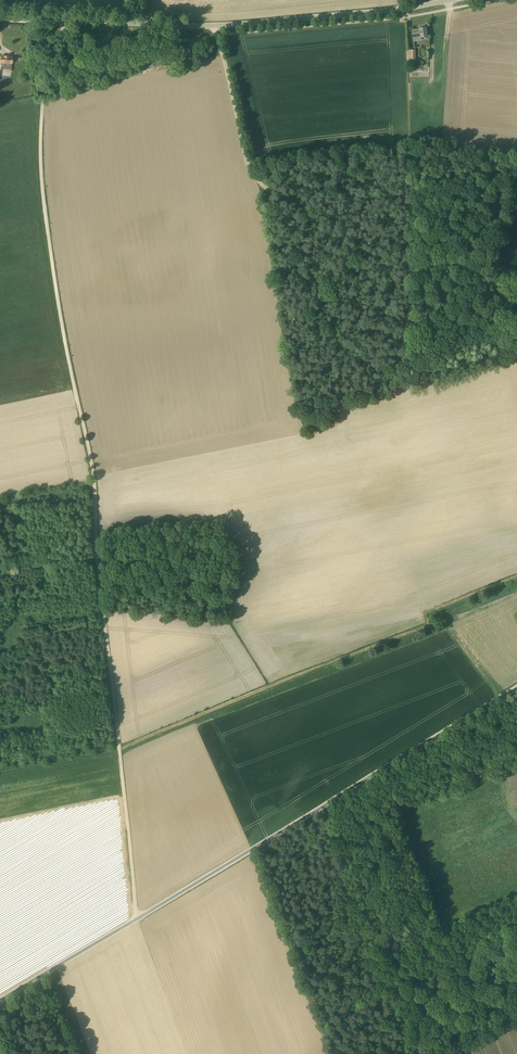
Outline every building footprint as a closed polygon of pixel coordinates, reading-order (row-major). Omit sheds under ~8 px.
[(426,27),(419,28),(420,29),(412,30),(413,37),(414,41),(421,40),(421,37),(427,36),(426,27)] [(12,56),(8,56),(1,55),(0,69),(4,69),(11,69),(12,63),(12,56)]
